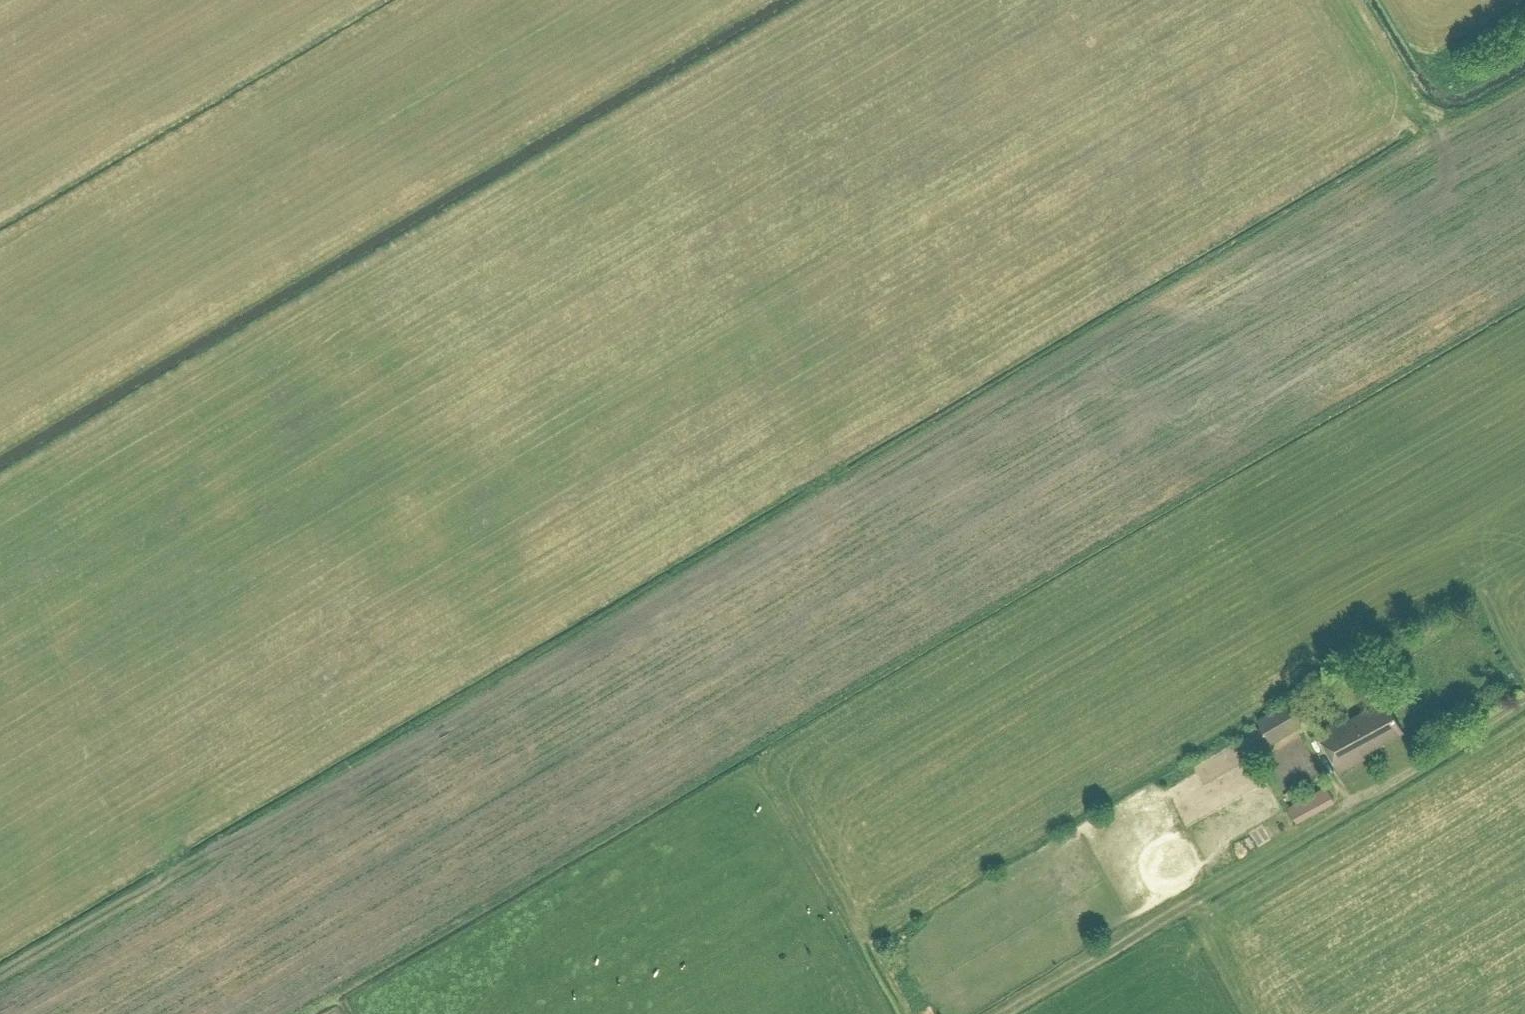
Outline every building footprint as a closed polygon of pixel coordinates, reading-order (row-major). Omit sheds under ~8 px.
[(1310,687),(1258,718),(1273,743),(1301,726),(1299,723),(1309,717),(1311,720),(1325,712),(1310,687)] [(1362,753),(1403,731),(1386,699),(1345,722),(1342,717),(1318,730),(1340,771),(1365,758),(1362,753)]
